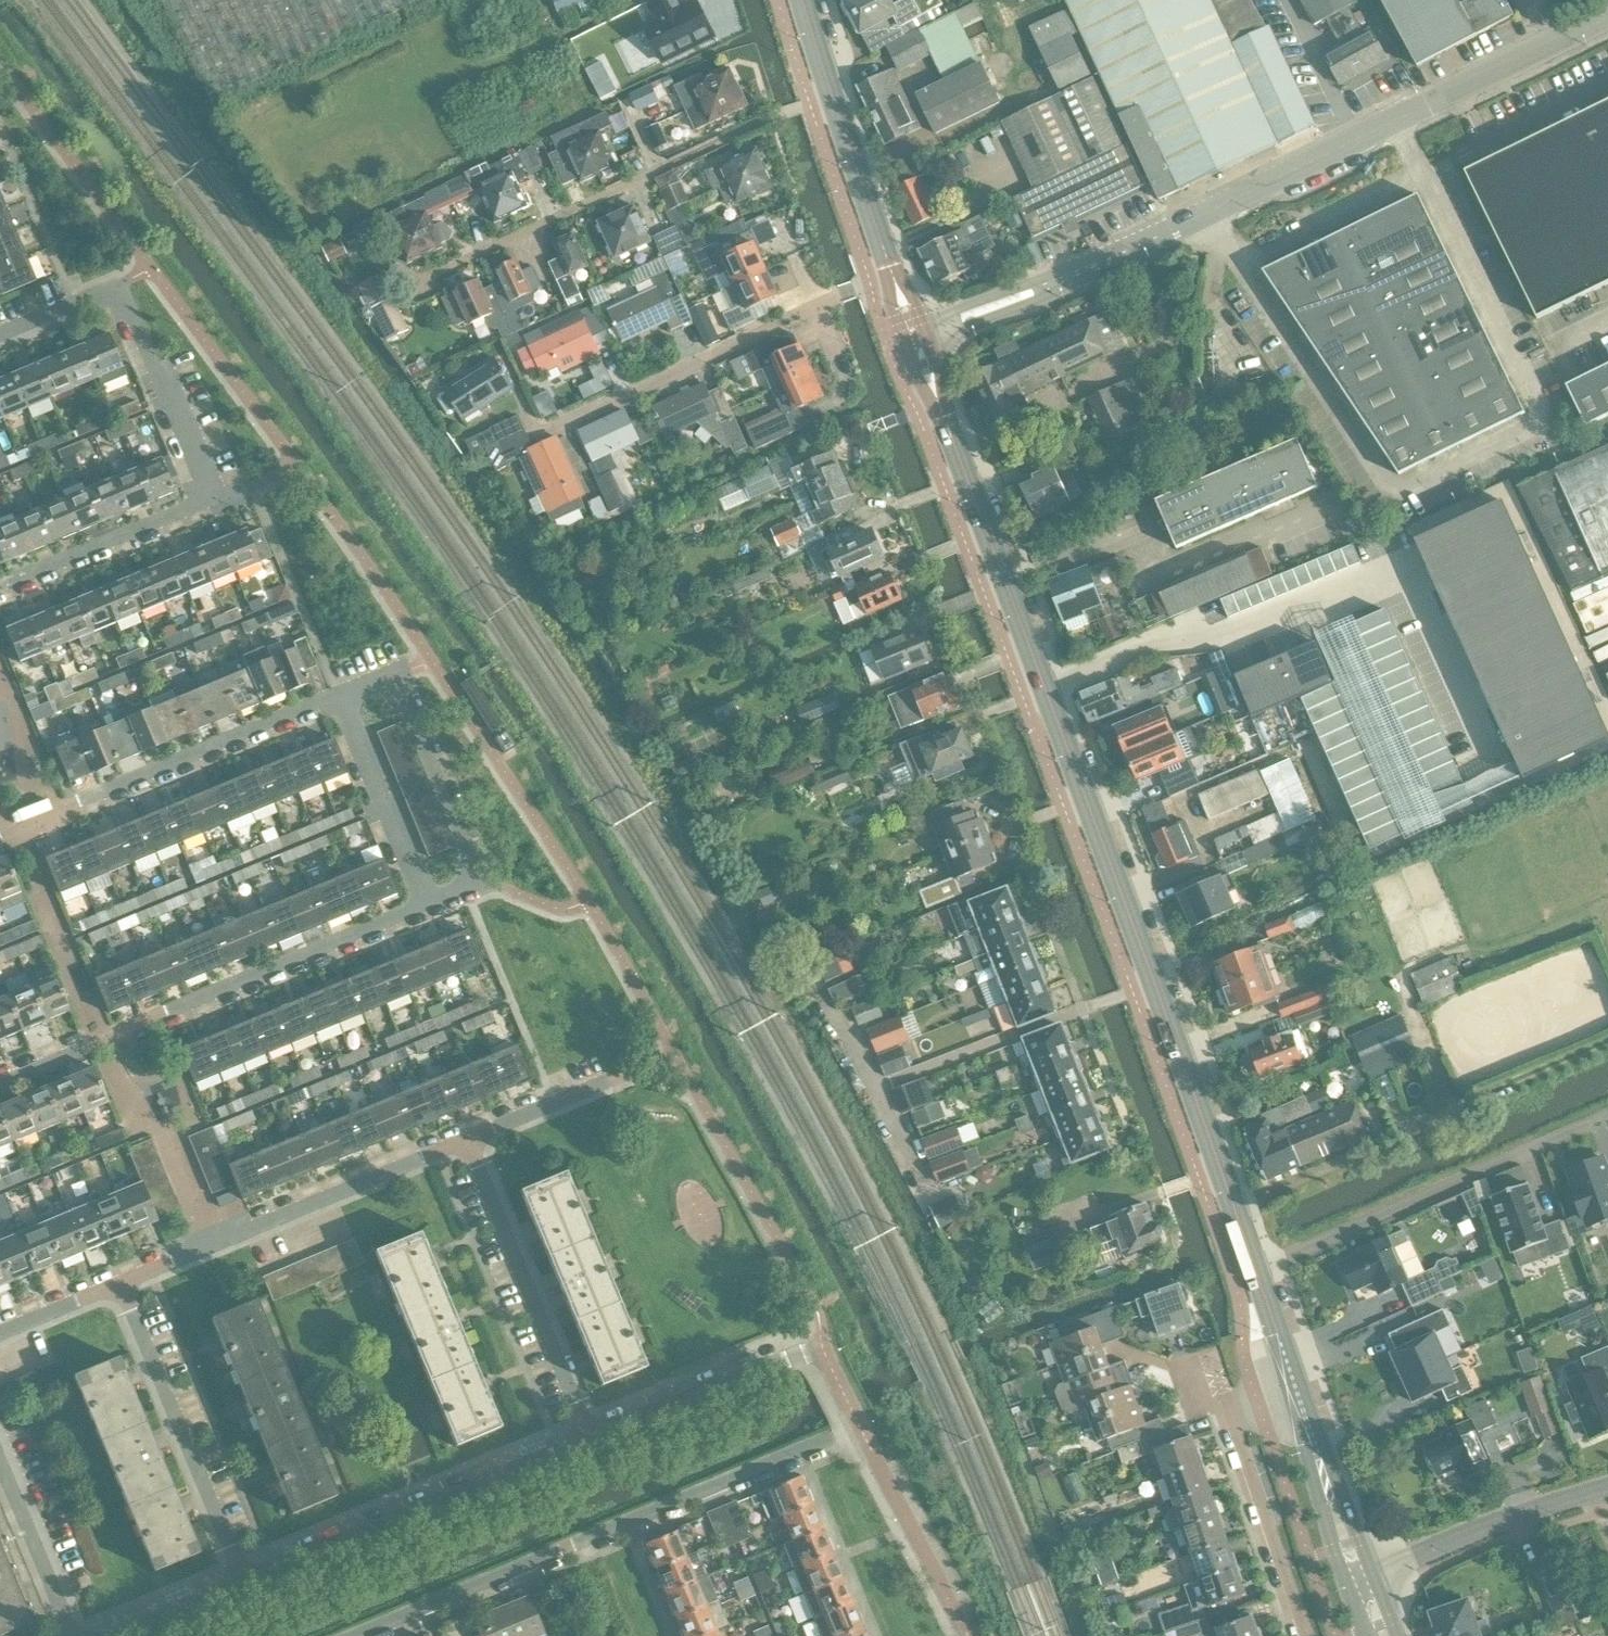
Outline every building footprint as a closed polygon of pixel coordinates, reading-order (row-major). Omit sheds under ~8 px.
[(211,103),(418,0),(162,0),(211,103)] [(558,13),(589,2),(588,0),(554,0),(558,13)] [(646,27),(663,62),(714,36),(697,2),(683,9),(678,0),(665,0),(650,7),(657,21),(646,27)] [(844,0),(853,17),(851,18),(858,32),(861,33),(872,54),(887,47),(939,20),(934,11),(943,6),(940,0),(905,0),(906,2),(894,8),(890,0),(845,0),(844,0)] [(1121,120),(1141,110),(1180,191),(1183,190),(1316,127),(1270,28),(1267,30),(1251,0),(1065,0),(1121,120)] [(1311,17),(1315,25),(1327,19),(1348,7),(1356,2),(1355,0),(1301,0),(1311,17)] [(1417,65),(1418,67),(1435,58),(1456,47),(1496,26),(1514,17),(1505,0),(1472,0),(1459,6),(1456,0),(1381,0),(1417,65)] [(939,20),(887,47),(899,72),(933,55),(936,60),(940,69),(938,69),(944,80),(916,93),(935,134),(998,103),(980,62),(977,64),(961,29),(983,18),(976,3),(939,20)] [(1341,45),(1324,55),(1340,84),(1386,59),(1371,30),(1362,34),(1348,7),(1327,19),(1341,45)] [(1067,10),(1043,22),(1053,43),(1038,50),(1057,90),(1089,75),(1070,35),(1076,31),(1067,10)] [(691,79),(676,87),(678,93),(687,111),(739,86),(730,68),(694,85),(691,79)] [(893,69),(858,87),(872,116),(908,99),(893,69)] [(671,77),(662,82),(665,88),(674,84),(671,77)] [(1093,80),(1003,123),(1034,188),(1126,146),(1093,80)] [(652,86),(630,96),(636,109),(658,99),(652,86)] [(739,86),(687,111),(696,131),(702,127),(748,106),(739,86)] [(886,145),(922,127),(908,99),(872,116),(886,145)] [(1465,172),(1537,319),(1607,284),(1607,102),(1465,172)] [(1141,110),(1121,120),(1132,142),(1149,178),(1160,200),(1180,191),(1141,110)] [(606,114),(577,127),(599,175),(616,167),(600,132),(612,127),(612,125),(606,114)] [(647,128),(649,133),(648,134),(655,150),(668,144),(659,123),(647,128)] [(1002,126),(990,131),(994,139),(1005,134),(1002,126)] [(557,151),(549,155),(563,185),(579,178),(581,183),(599,175),(577,127),(559,136),(552,139),(557,151)] [(1034,188),(1014,198),(1016,202),(1025,222),(1033,238),(1147,185),(1144,180),(1149,178),(1132,142),(1126,146),(1034,188)] [(533,147),(490,167),(512,215),(529,207),(518,182),(545,169),(540,160),(539,160),(534,149),(533,147)] [(757,149),(706,172),(715,191),(719,189),(728,184),(766,167),(757,149)] [(478,189),(494,223),(512,215),(490,167),(489,168),(489,169),(467,179),(466,177),(446,186),(447,189),(453,201),(455,205),(464,201),(462,196),(478,189)] [(728,184),(719,189),(727,206),(736,201),(737,204),(774,186),(766,167),(728,184)] [(929,173),(897,189),(914,226),(947,210),(929,173)] [(681,184),(662,193),(670,212),(680,207),(689,203),(681,184)] [(427,213),(432,210),(453,201),(447,189),(404,209),(405,210),(404,211),(425,256),(443,248),(442,244),(450,240),(452,235),(448,225),(442,223),(433,227),(427,213)] [(1356,226),(1371,255),(1433,225),(1418,195),(1356,226)] [(1016,202),(1003,208),(1012,228),(1025,222),(1016,202)] [(635,206),(617,214),(599,223),(616,260),(634,251),(652,243),(635,206)] [(680,207),(670,212),(678,229),(686,245),(697,240),(680,207)] [(16,232),(5,208),(0,210),(0,239),(16,232)] [(408,264),(409,263),(425,256),(404,211),(374,225),(379,236),(392,230),(408,264)] [(963,253),(972,249),(976,257),(997,248),(983,216),(961,226),(963,230),(919,250),(936,287),(971,271),(963,253)] [(722,246),(698,256),(709,280),(728,271),(735,285),(767,270),(761,256),(763,255),(752,232),(745,235),(739,223),(716,233),(722,246)] [(1371,255),(1355,263),(1368,290),(1446,252),(1433,225),(1371,255)] [(1356,226),(1326,241),(1340,270),(1355,263),(1371,255),(1356,226)] [(676,227),(654,236),(664,258),(679,251),(685,248),(676,227)] [(26,257),(16,232),(0,239),(0,267),(26,257)] [(588,266),(573,234),(555,243),(562,258),(549,263),(558,280),(567,300),(581,294),(572,274),(588,266)] [(341,240),(324,248),(331,262),(347,255),(341,240)] [(1295,256),(1309,285),(1340,270),(1326,241),(1295,256)] [(1460,279),(1446,252),(1368,290),(1381,318),(1460,279)] [(1295,256),(1263,272),(1281,299),(1309,285),(1295,256)] [(2,295),(36,281),(26,257),(0,267),(0,291),(2,295)] [(609,312),(601,316),(608,331),(616,327),(623,341),(641,332),(666,320),(672,331),(682,327),(674,306),(679,304),(664,272),(668,270),(663,258),(646,266),(652,278),(657,289),(609,311),(609,312)] [(497,270),(502,281),(492,286),(514,334),(524,329),(515,310),(533,301),(530,294),(531,293),(543,287),(533,267),(522,273),(516,261),(497,270)] [(1281,299),(1298,324),(1368,290),(1355,263),(1340,270),(1309,285),(1281,299)] [(756,320),(751,308),(779,296),(767,270),(735,285),(720,291),(730,311),(724,314),(732,331),(756,320)] [(360,285),(369,304),(391,294),(382,275),(360,285)] [(1473,307),(1460,279),(1381,318),(1395,345),(1410,337),(1473,307)] [(499,330),(503,339),(514,334),(492,286),(484,290),(480,281),(455,292),(464,311),(459,313),(463,322),(468,320),(470,324),(487,317),(486,320),(487,325),(491,329),(495,330),(499,330)] [(1298,324),(1315,350),(1381,318),(1368,290),(1298,324)] [(401,314),(394,299),(374,309),(387,336),(388,339),(404,331),(397,317),(401,314)] [(531,348),(520,353),(531,376),(542,371),(543,374),(597,348),(592,338),(605,332),(593,307),(593,305),(526,337),(530,346),(531,348)] [(363,311),(363,314),(364,317),(367,318),(370,318),(372,317),(374,315),(374,312),(372,309),(370,308),(367,307),(365,309),(363,311)] [(1473,307),(1410,337),(1423,365),(1486,334),(1473,307)] [(996,422),(1011,415),(1016,418),(1024,413),(1026,408),(1021,397),(1125,348),(1108,312),(1020,353),(1015,342),(995,351),(1001,362),(973,375),(996,422)] [(1315,350),(1333,375),(1395,345),(1381,318),(1315,350)] [(720,341),(711,323),(697,329),(705,348),(720,341)] [(123,368),(119,360),(109,334),(85,344),(99,378),(123,368)] [(518,334),(505,340),(509,348),(522,342),(518,334)] [(763,371),(772,390),(771,390),(772,391),(813,372),(801,346),(800,347),(794,334),(746,356),(755,374),(763,371)] [(1500,361),(1486,334),(1423,365),(1437,392),(1500,361)] [(1410,337),(1395,345),(1333,375),(1350,401),(1423,365),(1410,337)] [(85,344),(61,353),(76,388),(99,378),(85,344)] [(61,353),(37,363),(52,398),(76,388),(61,353)] [(410,378),(429,368),(424,359),(419,355),(400,363),(410,378)] [(513,388),(494,359),(445,390),(446,391),(439,396),(438,400),(447,415),(451,416),(458,411),(463,419),(513,388)] [(1513,388),(1500,361),(1437,392),(1450,419),(1480,404),(1513,388)] [(37,363),(13,373),(28,408),(52,398),(37,363)] [(1350,401),(1367,426),(1437,392),(1423,365),(1350,401)] [(1606,417),(1607,416),(1607,370),(1606,367),(1587,376),(1606,417)] [(813,372),(773,391),(782,411),(774,414),(776,418),(747,431),(757,450),(808,426),(800,409),(825,397),(813,372)] [(0,379),(0,408),(4,417),(28,408),(13,373),(0,379)] [(608,375),(597,380),(603,391),(614,386),(608,375)] [(1566,386),(1586,427),(1606,417),(1587,376),(1566,386)] [(704,384),(653,408),(667,437),(697,423),(727,450),(732,447),(734,452),(746,447),(720,390),(709,395),(704,384)] [(1111,387),(1088,398),(1105,436),(1107,442),(1131,431),(1111,387)] [(1493,430),(1525,414),(1513,388),(1480,404),(1493,430)] [(1384,452),(1420,434),(1449,419),(1450,419),(1437,392),(1367,426),(1384,452)] [(1200,395),(1189,401),(1195,412),(1206,406),(1200,395)] [(139,412),(135,401),(113,410),(117,420),(139,412)] [(1450,419),(1462,444),(1493,430),(1480,404),(1450,419)] [(625,411),(580,432),(594,461),(614,452),(637,441),(640,446),(653,440),(641,415),(629,420),(625,411)] [(105,426),(101,415),(89,420),(93,431),(105,426)] [(518,416),(491,428),(497,443),(524,430),(518,416)] [(1420,434),(1432,459),(1462,444),(1450,419),(1449,419),(1420,434)] [(75,426),(79,437),(93,431),(89,420),(75,426)] [(129,422),(119,425),(119,426),(123,436),(133,432),(129,422)] [(107,443),(119,438),(123,436),(119,426),(103,432),(107,443)] [(494,444),(486,448),(497,472),(508,466),(508,465),(520,459),(537,497),(540,496),(553,523),(586,508),(582,498),(584,497),(557,438),(534,449),(531,444),(525,431),(524,430),(497,443),(494,444)] [(1399,475),(1432,459),(1420,434),(1384,452),(1399,475)] [(57,446),(53,435),(41,440),(46,451),(57,446)] [(27,446),(32,457),(46,451),(41,440),(27,446)] [(88,451),(83,440),(71,445),(76,456),(88,451)] [(1157,503),(1177,549),(1319,488),(1298,440),(1156,501),(1157,503)] [(1019,482),(1014,489),(1018,499),(1028,500),(1036,519),(1070,503),(1084,497),(1076,481),(1066,459),(1077,454),(1071,441),(1047,452),(1053,465),(1019,481),(1019,482)] [(57,451),(62,462),(76,456),(71,445),(57,451)] [(658,451),(648,455),(656,471),(665,466),(658,451)] [(799,468),(800,471),(787,477),(798,502),(813,495),(849,478),(842,463),(839,464),(833,452),(799,468)] [(5,455),(0,457),(0,470),(10,466),(5,455)] [(729,456),(720,460),(723,466),(732,462),(729,456)] [(175,493),(161,458),(137,468),(151,503),(175,493)] [(39,470),(35,460),(24,465),(28,475),(39,470)] [(9,471),(13,481),(28,475),(24,465),(9,471)] [(768,467),(741,480),(751,501),(778,488),(768,467)] [(151,503),(137,468),(113,478),(127,512),(151,503)] [(103,522),(127,512),(113,478),(89,488),(103,522)] [(849,478),(813,495),(798,502),(810,527),(824,521),(825,524),(858,508),(853,496),(857,494),(849,478)] [(80,532),(103,522),(89,488),(65,498),(80,532)] [(1584,499),(1593,518),(1600,535),(1602,539),(1607,536),(1607,497),(1605,490),(1584,499)] [(622,494),(605,502),(611,513),(627,505),(622,494)] [(56,542),(80,532),(65,498),(41,508),(56,542)] [(600,498),(589,504),(598,523),(610,518),(600,498)] [(1584,499),(1554,513),(1563,532),(1593,518),(1584,499)] [(1502,731),(1523,777),(1607,739),(1607,734),(1502,501),(1415,540),(1438,591),(1432,593),(1443,616),(1449,613),(1492,708),(1486,711),(1496,734),(1502,731)] [(32,552),(56,542),(41,508),(18,518),(32,552)] [(32,552),(18,518),(0,525),(0,543),(8,562),(32,552)] [(1593,518),(1563,532),(1571,548),(1600,535),(1593,518)] [(793,521),(772,531),(780,548),(801,538),(793,521)] [(248,534),(246,529),(222,539),(236,573),(260,563),(260,562),(272,557),(261,529),(248,534)] [(825,553),(829,561),(827,562),(834,578),(836,578),(863,566),(866,575),(885,566),(881,558),(883,557),(872,532),(825,553)] [(1600,535),(1571,548),(1578,565),(1607,552),(1602,539),(1600,535)] [(236,573),(222,539),(199,548),(213,583),(236,573)] [(1353,545),(1341,550),(1349,568),(1361,563),(1353,545)] [(213,583),(199,548),(175,558),(189,593),(213,583)] [(1341,550),(1329,555),(1337,573),(1349,568),(1341,550)] [(1148,628),(1272,576),(1262,552),(1137,603),(1148,628)] [(1578,565),(1586,582),(1607,572),(1607,552),(1578,565)] [(1329,555),(1317,560),(1325,578),(1337,573),(1329,555)] [(189,593),(175,558),(151,568),(165,603),(189,593)] [(1119,559),(1115,560),(1119,570),(1131,565),(1129,562),(1119,559)] [(1317,560),(1305,565),(1313,583),(1325,578),(1317,560)] [(1305,565),(1293,570),(1301,588),(1313,583),(1305,565)] [(165,603),(151,568),(127,578),(141,613),(165,603)] [(727,598),(772,578),(768,569),(724,590),(727,598)] [(1074,575),(1049,584),(1064,622),(1065,622),(1069,632),(1089,625),(1084,612),(1101,606),(1099,600),(1102,599),(1093,574),(1091,574),(1089,569),(1074,575)] [(1293,570),(1281,575),(1289,593),(1301,588),(1293,570)] [(1586,582),(1587,585),(1594,601),(1607,594),(1607,572),(1586,582)] [(847,599),(851,607),(856,620),(869,614),(869,615),(902,600),(901,596),(902,593),(899,587),(896,586),(890,573),(857,588),(854,581),(831,591),(837,603),(847,599)] [(1281,575),(1269,580),(1277,598),(1289,593),(1281,575)] [(127,578),(119,581),(103,588),(117,623),(141,613),(127,578)] [(1269,580),(1257,585),(1265,603),(1277,598),(1269,580)] [(1257,585),(1245,590),(1253,608),(1265,603),(1257,585)] [(117,623),(103,588),(78,598),(93,633),(117,623)] [(1245,590),(1233,595),(1241,613),(1253,608),(1245,590)] [(1233,595),(1221,600),(1224,608),(1228,618),(1241,613),(1233,595)] [(93,633),(78,598),(55,608),(69,643),(79,639),(83,648),(96,643),(92,633),(93,633)] [(264,609),(260,599),(249,604),(253,614),(264,609)] [(69,643),(55,608),(31,618),(45,653),(69,643)] [(241,618),(237,608),(225,613),(229,623),(241,618)] [(1357,623),(1354,625),(1360,639),(1392,624),(1385,610),(1357,623)] [(211,619),(216,629),(229,623),(225,613),(211,619)] [(271,625),(267,614),(255,619),(259,629),(271,625)] [(1100,619),(1110,644),(1123,639),(1112,614),(1100,619)] [(1350,617),(1315,633),(1337,684),(1344,697),(1350,711),(1356,725),(1362,739),(1369,752),(1375,766),(1381,780),(1387,794),(1394,807),(1400,821),(1406,835),(1441,818),(1435,805),(1429,791),(1423,777),(1416,763),(1410,749),(1404,736),(1398,722),(1391,708),(1385,694),(1379,680),(1373,666),(1366,652),(1360,639),(1354,625),(1350,617)] [(48,663),(44,653),(45,653),(31,618),(5,629),(20,663),(32,659),(36,668),(48,663)] [(259,629),(255,619),(242,624),(246,635),(259,629)] [(1392,624),(1360,639),(1366,652),(1398,638),(1392,624)] [(194,638),(189,628),(177,633),(181,643),(194,638)] [(931,661),(919,630),(874,649),(886,679),(931,661)] [(163,639),(167,649),(181,643),(177,633),(163,639)] [(223,644),(219,633),(207,638),(211,649),(223,644)] [(305,637),(293,642),(296,649),(285,654),(279,641),(266,647),(285,693),(310,683),(305,671),(317,666),(305,637)] [(193,644),(197,654),(211,649),(207,638),(193,644)] [(1398,638),(1366,652),(1373,666),(1404,652),(1398,638)] [(1317,644),(1236,678),(1247,705),(1253,718),(1280,706),(1334,684),(1317,644)] [(285,693),(266,647),(243,657),(262,703),(285,693)] [(146,658),(142,648),(129,653),(133,663),(146,658)] [(1223,651),(1210,656),(1216,672),(1224,691),(1238,686),(1235,678),(1232,671),(1225,656),(1223,651)] [(1404,652),(1373,666),(1373,667),(1379,680),(1411,666),(1404,652)] [(116,659),(120,669),(133,663),(129,653),(116,659)] [(176,663),(172,653),(159,658),(163,668),(176,663)] [(242,657),(247,669),(224,679),(237,713),(262,703),(243,657),(242,657)] [(146,664),(150,674),(163,668),(159,658),(146,664)] [(668,665),(645,675),(648,682),(671,671),(668,665)] [(1411,666),(1379,680),(1385,694),(1417,680),(1411,666)] [(98,678),(94,668),(82,673),(86,683),(98,678)] [(1144,701),(1159,695),(1160,696),(1185,686),(1178,669),(1153,679),(1156,687),(1154,688),(1152,685),(1142,689),(1138,687),(1135,688),(1129,675),(1092,690),(1088,688),(1083,690),(1081,694),(1078,695),(1090,725),(1145,703),(1144,701)] [(124,672),(111,678),(116,688),(128,683),(124,672)] [(68,679),(72,689),(86,683),(82,673),(68,679)] [(960,692),(957,691),(949,673),(888,697),(901,729),(962,705),(961,701),(962,698),(960,692)] [(98,684),(102,694),(116,688),(111,678),(98,684)] [(237,713),(224,679),(200,689),(214,723),(237,713)] [(1417,680),(1385,694),(1391,708),(1423,693),(1417,680)] [(57,684),(44,690),(48,701),(61,695),(57,684)] [(1334,685),(1302,699),(1308,714),(1344,697),(1337,684),(1334,685)] [(1224,691),(1219,693),(1227,713),(1246,705),(1238,686),(1224,691)] [(214,723),(200,689),(176,699),(190,733),(214,723)] [(152,709),(166,743),(190,733),(176,699),(175,699),(172,691),(148,701),(152,709)] [(809,723),(842,710),(835,692),(802,706),(809,723)] [(34,693),(24,697),(29,710),(39,706),(34,693)] [(76,693),(64,698),(68,708),(80,703),(76,693)] [(1423,693),(1391,708),(1398,722),(1429,707),(1423,693)] [(61,695),(48,701),(49,702),(39,706),(29,710),(35,723),(54,715),(54,714),(68,708),(64,698),(63,699),(61,695)] [(1344,697),(1308,714),(1315,727),(1350,711),(1344,697)] [(735,701),(715,710),(720,722),(741,713),(735,701)] [(1167,707),(1115,728),(1120,739),(1119,740),(1126,755),(1178,733),(1167,707)] [(1429,707),(1398,722),(1404,736),(1436,721),(1429,707)] [(119,763),(119,762),(142,753),(128,719),(127,719),(123,708),(110,714),(114,725),(104,729),(119,763)] [(152,709),(128,719),(142,753),(166,743),(152,709)] [(1350,711),(1315,727),(1318,734),(1321,741),(1356,725),(1350,711)] [(1436,721),(1404,736),(1410,749),(1442,735),(1436,721)] [(401,723),(377,733),(382,744),(406,734),(401,723)] [(1356,725),(1321,741),(1327,755),(1362,739),(1356,725)] [(119,763),(104,729),(80,739),(94,773),(119,763)] [(1178,733),(1126,755),(1132,770),(1133,770),(1137,780),(1138,781),(1159,772),(1170,799),(1200,786),(1189,760),(1200,756),(1189,729),(1178,733)] [(908,763),(892,770),(899,788),(915,781),(935,773),(938,780),(948,776),(951,775),(965,770),(961,762),(974,757),(972,753),(973,748),(971,744),(968,743),(963,731),(940,740),(937,731),(901,746),(908,763)] [(505,754),(515,747),(506,732),(495,738),(505,754)] [(386,755),(410,745),(406,734),(382,744),(386,755)] [(1442,735),(1410,749),(1416,763),(1448,749),(1442,735)] [(56,749),(70,783),(94,773),(80,739),(56,749)] [(324,783),(348,773),(333,739),(309,749),(324,783)] [(1362,739),(1327,755),(1333,769),(1369,752),(1362,739)] [(391,766),(415,756),(410,745),(386,755),(391,766)] [(324,783),(309,749),(285,759),(300,793),(324,783)] [(1448,749),(1416,763),(1423,777),(1454,763),(1453,760),(1448,749)] [(1369,752),(1333,769),(1339,782),(1375,766),(1369,752)] [(396,778),(420,768),(415,756),(391,766),(396,778)] [(688,757),(676,763),(681,775),(694,770),(688,757)] [(261,769),(276,803),(300,793),(285,759),(261,769)] [(1284,835),(1318,820),(1291,759),(1262,772),(1260,769),(1199,796),(1210,821),(1273,794),(1281,812),(1248,826),(1214,840),(1224,861),(1227,860),(1228,861),(1244,854),(1285,837),(1284,835)] [(779,789),(808,777),(802,763),(774,774),(779,789)] [(1454,763),(1423,777),(1429,791),(1461,777),(1454,763)] [(852,781),(846,766),(810,781),(816,796),(852,781)] [(1375,766),(1339,782),(1346,796),(1381,780),(1375,766)] [(400,789),(424,779),(420,768),(396,778),(400,789)] [(237,779),(252,813),(276,803),(261,769),(237,779)] [(1461,777),(1429,791),(1431,796),(1435,805),(1467,790),(1465,785),(1461,777)] [(213,789),(228,823),(252,813),(237,779),(213,789)] [(405,800),(429,790),(424,779),(400,789),(405,800)] [(1381,780),(1346,796),(1352,810),(1387,794),(1381,780)] [(189,799),(203,833),(228,823),(213,789),(189,799)] [(409,811),(434,801),(429,790),(405,800),(409,811)] [(1467,790),(1435,805),(1440,814),(1441,818),(1445,817),(1473,804),(1471,800),(1467,790)] [(1387,794),(1352,810),(1358,824),(1394,807),(1387,794)] [(165,809),(179,843),(203,833),(189,799),(165,809)] [(414,822),(438,813),(434,801),(409,811),(414,822)] [(929,830),(938,827),(948,852),(987,837),(986,835),(988,831),(986,824),(982,824),(977,812),(969,815),(963,801),(924,816),(929,830)] [(1394,807),(1358,824),(1364,837),(1400,821),(1394,807)] [(141,819),(155,853),(179,843),(165,809),(141,819)] [(354,819),(350,809),(336,815),(339,825),(354,819)] [(419,834),(443,824),(438,813),(414,822),(419,834)] [(336,815),(312,825),(316,835),(339,825),(336,815)] [(141,819),(117,829),(131,863),(155,853),(141,819)] [(1168,869),(1202,854),(1187,820),(1154,835),(1161,852),(1156,859),(1160,868),(1168,868),(1168,869)] [(1400,821),(1364,837),(1370,851),(1404,836),(1406,835),(1400,821)] [(346,839),(360,833),(356,824),(342,830),(346,839)] [(424,846),(448,835),(443,824),(419,834),(424,846)] [(288,835),(292,845),(316,835),(312,825),(288,835)] [(117,829),(93,839),(107,873),(131,863),(117,829)] [(327,836),(330,845),(346,839),(342,830),(327,836)] [(264,845),(268,855),(292,845),(288,835),(264,845)] [(429,857),(453,847),(448,835),(424,846),(429,857)] [(992,840),(988,839),(987,837),(948,852),(957,877),(945,882),(949,891),(974,881),(971,873),(997,863),(993,851),(994,847),(992,840)] [(1285,837),(1244,854),(1249,866),(1290,849),(1285,837)] [(69,849),(83,883),(107,873),(93,839),(69,849)] [(312,852),(308,843),(293,849),(297,859),(312,852)] [(240,855),(243,864),(268,855),(264,845),(240,855)] [(45,859),(59,893),(83,883),(69,849),(45,859)] [(293,849),(279,855),(283,865),(297,859),(293,849)] [(215,865),(219,874),(243,864),(240,855),(215,865)] [(1,911),(25,901),(21,892),(6,856),(0,859),(0,909),(1,911)] [(274,868),(270,859),(245,869),(249,878),(274,868)] [(398,894),(383,859),(359,869),(374,904),(398,894)] [(825,867),(827,870),(829,872),(832,873),(836,872),(838,869),(838,866),(837,863),(835,861),(831,860),(828,861),(826,864),(825,867)] [(761,874),(763,871),(763,867),(761,864),(758,862),(754,861),(751,863),(749,866),(749,870),(750,873),(754,875),(757,876),(761,874)] [(201,871),(205,880),(219,874),(215,865),(201,871)] [(245,869),(231,875),(235,884),(249,878),(245,869)] [(350,914),(374,904),(359,869),(335,879),(350,914)] [(1180,897),(1193,927),(1234,908),(1227,892),(1236,888),(1229,874),(1180,897)] [(187,888),(183,879),(167,885),(171,894),(187,888)] [(325,924),(350,914),(335,879),(311,889),(325,924)] [(216,892),(212,882),(197,889),(201,899),(216,892)] [(145,894),(149,904),(171,894),(167,885),(145,894)] [(946,900),(940,887),(923,895),(929,907),(946,900)] [(201,899),(197,889),(173,899),(177,909),(201,899)] [(301,934),(325,924),(311,889),(287,899),(301,934)] [(767,889),(756,893),(762,907),(773,902),(767,889)] [(965,900),(949,907),(961,938),(965,936),(970,934),(977,931),(1018,915),(1018,914),(1021,909),(1017,900),(1011,899),(1008,890),(968,906),(965,900)] [(139,908),(135,898),(119,905),(123,914),(139,908)] [(177,909),(173,899),(149,909),(153,919),(177,909)] [(277,944),(301,934),(287,899),(263,909),(277,944)] [(106,910),(110,920),(123,914),(119,905),(106,910)] [(149,909),(147,910),(125,919),(129,929),(153,919),(149,909)] [(253,954),(277,944),(263,909),(239,919),(253,954)] [(94,915),(81,921),(85,930),(98,924),(94,915)] [(970,934),(965,936),(974,960),(987,955),(1028,939),(1025,932),(1028,927),(1024,918),(1018,916),(1018,915),(977,931),(970,934)] [(1291,916),(1265,926),(1270,940),(1296,929),(1291,916)] [(129,929),(125,919),(101,929),(105,939),(129,929)] [(229,964),(253,954),(239,919),(215,929),(229,964)] [(32,921),(9,931),(13,941),(36,931),(32,921)] [(790,945),(800,940),(791,922),(781,926),(790,945)] [(86,936),(90,945),(105,939),(101,929),(86,936)] [(205,974),(229,964),(215,929),(191,939),(205,974)] [(483,964),(468,930),(444,940),(459,974),(483,964)] [(0,934),(0,946),(11,941),(13,941),(9,931),(7,931),(0,934)] [(19,956),(43,946),(39,937),(27,942),(15,947),(19,956)] [(181,984),(205,974),(191,939),(167,949),(181,984)] [(974,960),(955,967),(959,977),(978,969),(980,974),(975,976),(979,986),(997,979),(1037,963),(1037,962),(1040,956),(1037,948),(1031,947),(1028,939),(987,955),(974,960)] [(420,950),(435,984),(459,974),(444,940),(420,950)] [(1221,987),(1222,990),(1223,990),(1270,972),(1259,943),(1234,953),(1235,956),(1213,964),(1217,975),(1215,978),(1218,986),(1221,987)] [(1,952),(0,953),(0,964),(19,956),(15,947),(1,952)] [(157,994),(181,984),(167,949),(143,959),(157,994)] [(396,960),(411,994),(435,984),(420,950),(396,960)] [(836,957),(818,964),(819,968),(826,982),(844,974),(836,957)] [(1426,1006),(1466,989),(1453,958),(1413,975),(1426,1006)] [(157,994),(143,959),(119,969),(133,1004),(157,994)] [(372,970),(387,1004),(411,994),(396,960),(372,970)] [(997,979),(979,986),(989,1010),(993,1009),(1006,1003),(1047,987),(1044,980),(1047,975),(1044,966),(1038,965),(1037,963),(997,979)] [(95,979),(109,1014),(133,1004),(119,969),(95,979)] [(348,980),(363,1014),(387,1004),(372,970),(348,980)] [(1256,1009),(1279,1000),(1280,999),(1270,972),(1223,990),(1223,992),(1221,994),(1224,1002),(1227,1003),(1231,1013),(1254,1005),(1256,1009)] [(70,1011),(55,975),(31,985),(46,1021),(70,1011)] [(324,990),(339,1024),(363,1014),(348,980),(324,990)] [(837,1007),(852,1000),(844,982),(829,989),(837,1007)] [(46,1021),(31,985),(7,995),(22,1031),(46,1021)] [(1006,1003),(993,1009),(1003,1032),(1016,1027),(1016,1029),(1056,1013),(1056,1011),(1059,1006),(1056,997),(1050,995),(1047,987),(1006,1003)] [(1294,1014),(1324,1003),(1319,989),(1277,1005),(1282,1018),(1294,1014)] [(300,1000),(315,1034),(339,1024),(324,990),(300,1000)] [(7,995),(0,998),(0,1040),(22,1031),(7,995)] [(485,997),(470,1003),(474,1012),(489,1006),(485,997)] [(883,1017),(876,998),(852,1008),(860,1026),(883,1017)] [(276,1010),(291,1044),(315,1034),(300,1000),(276,1010)] [(1324,1003),(1294,1014),(1298,1027),(1321,1019),(1334,1014),(1330,1001),(1324,1003)] [(450,1023),(465,1017),(461,1007),(446,1013),(450,1023)] [(252,1020),(267,1054),(291,1044),(276,1010),(252,1020)] [(480,1027),(494,1021),(490,1011),(476,1017),(480,1027)] [(987,1011),(979,1014),(983,1023),(991,1020),(987,1011)] [(422,1023),(426,1033),(450,1023),(446,1013),(422,1023)] [(1352,1038),(1354,1043),(1371,1082),(1396,1071),(1393,1063),(1418,1052),(1403,1016),(1352,1038)] [(461,1023),(465,1033),(480,1027),(476,1017),(461,1023)] [(877,1054),(910,1041),(900,1017),(867,1030),(877,1054)] [(228,1030),(243,1064),(267,1054),(252,1020),(228,1030)] [(402,1043),(403,1042),(426,1033),(422,1023),(398,1034),(402,1043)] [(1024,1069),(1031,1066),(1032,1066),(1072,1051),(1069,1043),(1072,1038),(1068,1029),(1063,1028),(1061,1026),(1022,1041),(1027,1055),(1020,1058),(1024,1069)] [(204,1040),(218,1074),(243,1064),(228,1030),(204,1040)] [(1259,1070),(1261,1076),(1303,1061),(1303,1060),(1310,1058),(1300,1030),(1293,1033),(1293,1032),(1265,1042),(1266,1047),(1252,1052),(1254,1058),(1252,1059),(1251,1060),(1250,1062),(1250,1063),(1250,1065),(1250,1066),(1251,1068),(1252,1069),(1253,1070),(1255,1071),(1257,1071),(1259,1070)] [(432,1047),(446,1041),(442,1031),(428,1037),(432,1047)] [(384,1039),(388,1049),(402,1043),(398,1034),(384,1039)] [(414,1043),(418,1053),(432,1047),(428,1037),(414,1043)] [(180,1050),(194,1084),(218,1074),(204,1040),(180,1050)] [(531,1080),(517,1046),(493,1056),(507,1090),(531,1080)] [(911,1068),(902,1046),(878,1056),(886,1078),(911,1068)] [(369,1057),(365,1047),(350,1053),(354,1063),(369,1057)] [(384,1067),(399,1061),(395,1051),(380,1057),(384,1067)] [(1072,1051),(1032,1066),(1041,1091),(1081,1075),(1080,1073),(1083,1068),(1080,1059),(1075,1059),(1072,1051)] [(350,1053),(336,1058),(340,1069),(354,1063),(350,1053)] [(483,1100),(507,1090),(493,1056),(469,1066),(483,1100)] [(366,1063),(370,1073),(384,1067),(380,1057),(366,1063)] [(459,1110),(483,1100),(469,1066),(445,1076),(459,1110)] [(83,1113),(87,1122),(96,1118),(92,1109),(108,1103),(94,1067),(69,1077),(84,1113),(83,1113)] [(322,1077),(317,1067),(302,1073),(306,1083),(322,1077)] [(1011,1067),(999,1072),(1002,1078),(1014,1073),(1011,1067)] [(351,1080),(347,1071),(332,1077),(336,1087),(351,1080)] [(302,1073),(288,1079),(293,1089),(306,1083),(302,1073)] [(1004,1084),(1016,1080),(1014,1073),(1002,1078),(1004,1084)] [(1087,1077),(1081,1076),(1081,1075),(1041,1091),(1050,1114),(1051,1115),(1091,1099),(1088,1092),(1091,1088),(1087,1077)] [(435,1120),(459,1110),(445,1076),(421,1086),(435,1120)] [(84,1113),(69,1077),(45,1087),(60,1123),(83,1113),(84,1113)] [(332,1077),(318,1083),(322,1093),(336,1087),(332,1077)] [(893,1091),(903,1115),(931,1104),(922,1080),(893,1091)] [(280,1094),(276,1084),(254,1093),(258,1103),(280,1094)] [(411,1130),(435,1120),(421,1086),(397,1096),(411,1130)] [(60,1123),(45,1087),(21,1097),(36,1133),(60,1123)] [(304,1101),(300,1091),(284,1097),(288,1107),(304,1101)] [(254,1093),(241,1099),(245,1109),(258,1103),(254,1093)] [(387,1140),(411,1130),(397,1096),(373,1106),(387,1140)] [(21,1097),(0,1106),(0,1115),(12,1143),(36,1133),(21,1097)] [(284,1097),(271,1103),(275,1112),(288,1107),(284,1097)] [(1354,1102),(1281,1133),(1278,1128),(1312,1113),(1305,1098),(1263,1116),(1265,1121),(1245,1129),(1267,1182),(1370,1138),(1354,1102)] [(1048,1128),(1055,1126),(1060,1139),(1100,1124),(1099,1122),(1102,1117),(1098,1108),(1094,1107),(1091,1099),(1051,1115),(1050,1114),(1044,1117),(1048,1128)] [(220,1119),(235,1113),(231,1103),(216,1109),(220,1119)] [(363,1150),(387,1140),(373,1106),(349,1116),(363,1150)] [(927,1108),(913,1113),(919,1128),(932,1123),(927,1108)] [(255,1121),(251,1111),(236,1117),(240,1127),(255,1121)] [(1030,1114),(1019,1119),(1022,1126),(1033,1122),(1030,1114)] [(0,1115),(0,1148),(12,1143),(0,1115)] [(339,1160),(363,1150),(349,1116),(325,1126),(339,1160)] [(236,1117),(222,1123),(227,1133),(240,1127),(236,1117)] [(1024,1132),(1036,1128),(1033,1122),(1022,1126),(1024,1132)] [(1101,1126),(1100,1124),(1060,1139),(1070,1164),(1110,1149),(1107,1140),(1109,1136),(1106,1127),(1101,1126)] [(315,1170),(339,1160),(325,1126),(301,1136),(315,1170)] [(930,1160),(965,1147),(958,1126),(922,1140),(930,1160)] [(212,1127),(188,1137),(193,1148),(217,1139),(212,1127)] [(108,1134),(95,1140),(99,1150),(112,1145),(108,1134)] [(291,1180),(315,1170),(301,1136),(277,1146),(291,1180)] [(152,1139),(128,1149),(133,1160),(157,1150),(152,1139)] [(217,1139),(193,1148),(198,1160),(222,1150),(217,1139)] [(88,1154),(84,1144),(71,1150),(76,1159),(88,1154)] [(267,1190),(291,1180),(277,1146),(253,1156),(267,1190)] [(46,1159),(51,1170),(76,1159),(71,1150),(57,1156),(57,1154),(46,1159)] [(137,1171),(161,1161),(157,1150),(133,1160),(137,1171)] [(222,1150),(198,1160),(202,1171),(226,1161),(222,1150)] [(939,1185),(972,1173),(963,1151),(931,1163),(939,1185)] [(253,1156),(228,1166),(231,1173),(236,1184),(243,1200),(267,1190),(253,1156)] [(1569,1169),(1576,1189),(1572,1191),(1582,1217),(1586,1216),(1590,1227),(1607,1220),(1607,1175),(1602,1157),(1569,1169)] [(142,1182),(166,1172),(161,1161),(137,1171),(142,1182)] [(226,1161),(202,1171),(207,1183),(231,1173),(228,1166),(226,1161)] [(40,1174),(36,1164),(23,1169),(27,1180),(40,1174)] [(0,1179),(0,1184),(2,1190),(14,1185),(27,1180),(23,1169),(9,1175),(0,1179)] [(1037,1176),(1040,1183),(1053,1178),(1050,1171),(1037,1176)] [(147,1193),(170,1183),(166,1172),(142,1182),(147,1193)] [(565,1172),(520,1191),(601,1386),(646,1367),(565,1172)] [(231,1173),(207,1183),(212,1194),(236,1184),(231,1173)] [(156,1217),(151,1205),(147,1193),(142,1182),(126,1189),(123,1182),(113,1187),(116,1194),(117,1193),(134,1231),(158,1221),(156,1217)] [(175,1195),(170,1183),(147,1193),(151,1205),(175,1195)] [(1527,1184),(1492,1197),(1512,1254),(1515,1253),(1520,1267),(1539,1260),(1534,1246),(1546,1241),(1551,1255),(1569,1249),(1560,1222),(1543,1228),(1527,1184)] [(1473,1218),(1484,1213),(1475,1188),(1462,1194),(1473,1218)] [(232,1191),(217,1198),(220,1207),(236,1201),(232,1191)] [(94,1202),(110,1241),(134,1231),(117,1193),(116,1194),(102,1199),(99,1192),(91,1196),(89,1196),(92,1203),(94,1202)] [(180,1207),(175,1195),(151,1205),(156,1217),(180,1207)] [(965,1217),(955,1195),(933,1206),(943,1227),(965,1217)] [(70,1196),(62,1199),(65,1207),(67,1206),(73,1203),(70,1196)] [(78,1209),(75,1202),(73,1203),(67,1206),(65,1207),(68,1213),(69,1213),(85,1251),(110,1241),(94,1202),(92,1203),(78,1209)] [(1108,1223),(1091,1229),(1097,1247),(1094,1248),(1100,1266),(1124,1257),(1126,1262),(1143,1256),(1141,1250),(1163,1242),(1162,1239),(1165,1236),(1162,1229),(1158,1227),(1157,1224),(1154,1224),(1147,1205),(1107,1219),(1108,1223)] [(48,1206),(40,1209),(42,1216),(51,1212),(48,1206)] [(44,1223),(45,1223),(61,1261),(85,1251),(69,1213),(68,1213),(53,1219),(51,1212),(42,1216),(41,1217),(44,1223)] [(19,1233),(21,1232),(37,1271),(61,1261),(45,1223),(44,1223),(30,1229),(27,1222),(17,1227),(19,1233)] [(953,1235),(960,1226),(955,1222),(948,1231),(953,1235)] [(1024,1241),(1029,1254),(1060,1242),(1054,1228),(1024,1241)] [(1409,1242),(1403,1231),(1360,1250),(1362,1254),(1342,1263),(1354,1291),(1374,1282),(1380,1294),(1400,1284),(1411,1307),(1443,1292),(1439,1282),(1463,1271),(1457,1258),(1453,1260),(1447,1258),(1437,1262),(1435,1268),(1407,1281),(1393,1250),(1409,1242)] [(3,1232),(0,1233),(0,1250),(13,1281),(37,1271),(21,1232),(19,1233),(5,1239),(3,1232)] [(501,1428),(453,1313),(420,1233),(374,1251),(455,1446),(501,1428)] [(352,1267),(363,1263),(353,1239),(342,1244),(352,1267)] [(352,1267),(342,1244),(330,1249),(340,1272),(352,1267)] [(1058,1262),(1052,1246),(1029,1255),(1035,1271),(1058,1262)] [(340,1272),(330,1249),(319,1253),(329,1277),(340,1272)] [(13,1281),(0,1250),(0,1287),(13,1281)] [(329,1277),(319,1253),(308,1258),(318,1282),(329,1277)] [(318,1282),(308,1258),(297,1263),(306,1286),(318,1282)] [(1498,1259),(1483,1266),(1487,1274),(1502,1268),(1498,1259)] [(306,1286),(297,1263),(285,1268),(295,1291),(306,1286)] [(295,1291),(285,1268),(274,1272),(284,1296),(295,1291)] [(274,1272),(263,1277),(273,1300),(284,1296),(274,1272)] [(983,1294),(981,1280),(969,1282),(971,1296),(983,1294)] [(1144,1317),(1152,1314),(1160,1336),(1193,1324),(1179,1285),(1147,1297),(1138,1300),(1144,1317)] [(257,1300),(211,1319),(292,1514),(337,1495),(257,1300)] [(1591,1306),(1578,1312),(1587,1333),(1601,1327),(1591,1306)] [(1124,1331),(1115,1307),(1102,1312),(1111,1335),(1124,1331)] [(1403,1348),(1391,1353),(1401,1376),(1447,1358),(1436,1334),(1451,1327),(1443,1310),(1428,1317),(1421,1320),(1395,1332),(1403,1348)] [(1426,1311),(1418,1315),(1421,1320),(1428,1317),(1426,1311)] [(1103,1348),(1100,1340),(1111,1335),(1102,1312),(1059,1328),(1063,1340),(1051,1345),(1058,1365),(1103,1348)] [(1568,1385),(1575,1402),(1566,1406),(1574,1424),(1583,1420),(1591,1438),(1607,1431),(1607,1347),(1581,1358),(1589,1376),(1568,1385)] [(1103,1348),(1058,1365),(1065,1383),(1059,1385),(1056,1393),(1059,1400),(1075,1394),(1130,1373),(1125,1360),(1110,1366),(1103,1348)] [(154,1571),(200,1553),(119,1358),(73,1377),(154,1571)] [(1447,1358),(1401,1376),(1414,1403),(1442,1390),(1448,1403),(1474,1391),(1462,1366),(1452,1371),(1447,1358)] [(54,1391),(66,1387),(56,1363),(44,1368),(54,1391)] [(1135,1386),(1130,1373),(1075,1394),(1075,1395),(1059,1400),(1063,1410),(1070,1413),(1085,1408),(1091,1423),(1139,1405),(1132,1387),(1135,1386)] [(1541,1377),(1528,1382),(1539,1416),(1552,1411),(1541,1377)] [(1465,1478),(1492,1465),(1477,1433),(1498,1423),(1487,1399),(1465,1410),(1471,1422),(1445,1434),(1447,1438),(1427,1448),(1440,1475),(1459,1466),(1465,1478)] [(1166,1432),(1161,1418),(1146,1424),(1139,1405),(1091,1423),(1098,1443),(1108,1440),(1113,1452),(1140,1442),(1140,1443),(1187,1426),(1187,1424),(1166,1432)] [(1118,1451),(1123,1464),(1155,1452),(1163,1476),(1203,1462),(1198,1447),(1195,1448),(1187,1426),(1140,1443),(1118,1451)] [(1037,1436),(1025,1441),(1027,1446),(1039,1441),(1037,1436)] [(1203,1462),(1163,1476),(1172,1502),(1209,1489),(1205,1477),(1208,1476),(1203,1462)] [(1049,1463),(1036,1469),(1041,1480),(1054,1475),(1049,1463)] [(1076,1473),(1061,1480),(1073,1505),(1088,1498),(1076,1473)] [(769,1522),(780,1517),(780,1518),(812,1505),(800,1476),(750,1497),(753,1505),(761,1502),(769,1522)] [(1217,1501),(1213,1502),(1209,1489),(1172,1502),(1175,1510),(1169,1512),(1165,1520),(1170,1533),(1182,1528),(1221,1514),(1217,1501)] [(1116,1494),(1105,1498),(1107,1506),(1119,1502),(1116,1494)] [(47,1616),(0,1503),(0,1635),(47,1616)] [(737,1503),(724,1508),(734,1531),(746,1526),(737,1503)] [(781,1545),(822,1528),(812,1505),(780,1518),(789,1541),(781,1545)] [(1152,1520),(1164,1515),(1161,1506),(1149,1510),(1152,1520)] [(719,1510),(707,1515),(717,1538),(729,1533),(719,1510)] [(1182,1528),(1191,1555),(1227,1542),(1223,1529),(1226,1528),(1221,1514),(1182,1528)] [(677,1527),(675,1531),(678,1536),(678,1537),(692,1531),(689,1522),(688,1523),(677,1527)] [(746,1526),(734,1531),(739,1542),(751,1537),(746,1526)] [(791,1570),(832,1553),(822,1528),(781,1545),(791,1570)] [(686,1557),(686,1556),(675,1531),(645,1544),(655,1569),(686,1557)] [(721,1549),(734,1544),(729,1533),(717,1538),(721,1549)] [(1094,1559),(1111,1553),(1107,1542),(1090,1548),(1094,1559)] [(1231,1553),(1227,1542),(1191,1555),(1200,1581),(1239,1567),(1234,1552),(1231,1553)] [(686,1557),(655,1569),(665,1593),(707,1575),(697,1551),(686,1556),(686,1557)] [(801,1594),(842,1577),(832,1553),(791,1570),(801,1594)] [(1115,1565),(1111,1553),(1094,1559),(1098,1571),(1115,1565)] [(1553,1612),(1573,1603),(1554,1563),(1535,1572),(1553,1612)] [(1192,1604),(1160,1615),(1166,1633),(1176,1630),(1198,1623),(1207,1620),(1203,1608),(1209,1606),(1209,1608),(1246,1595),(1240,1581),(1243,1580),(1239,1567),(1200,1581),(1186,1586),(1192,1604)] [(767,1569),(754,1575),(757,1584),(771,1578),(767,1569)] [(675,1617),(717,1600),(707,1575),(665,1593),(675,1617)] [(747,1577),(733,1584),(736,1592),(751,1586),(747,1577)] [(820,1615),(852,1602),(842,1577),(801,1594),(811,1619),(820,1615)] [(757,1584),(761,1592),(774,1586),(771,1578),(757,1584)] [(736,1592),(740,1601),(755,1595),(751,1586),(736,1592)] [(1109,1611),(1129,1604),(1124,1591),(1104,1598),(1109,1611)] [(529,1597),(474,1620),(480,1635),(540,1635),(544,1635),(559,1635),(551,1618),(539,1623),(529,1597)] [(716,1629),(728,1624),(717,1600),(675,1617),(683,1635),(699,1635),(716,1629)] [(1476,1624),(1468,1601),(1431,1613),(1437,1630),(1436,1630),(1438,1635),(1481,1635),(1490,1633),(1486,1621),(1476,1624)] [(820,1615),(829,1635),(839,1635),(862,1626),(852,1602),(820,1615)] [(1217,1629),(1219,1635),(1263,1635),(1260,1628),(1257,1629),(1253,1616),(1217,1629)] [(787,1618),(774,1623),(778,1632),(791,1627),(787,1618)] [(1176,1630),(1178,1635),(1192,1635),(1202,1633),(1198,1623),(1176,1630)] [(753,1632),(755,1635),(769,1635),(771,1635),(768,1626),(753,1632)] [(862,1626),(839,1635),(866,1635),(862,1626)] [(794,1635),(791,1627),(778,1632),(779,1635),(792,1635),(794,1635)]
